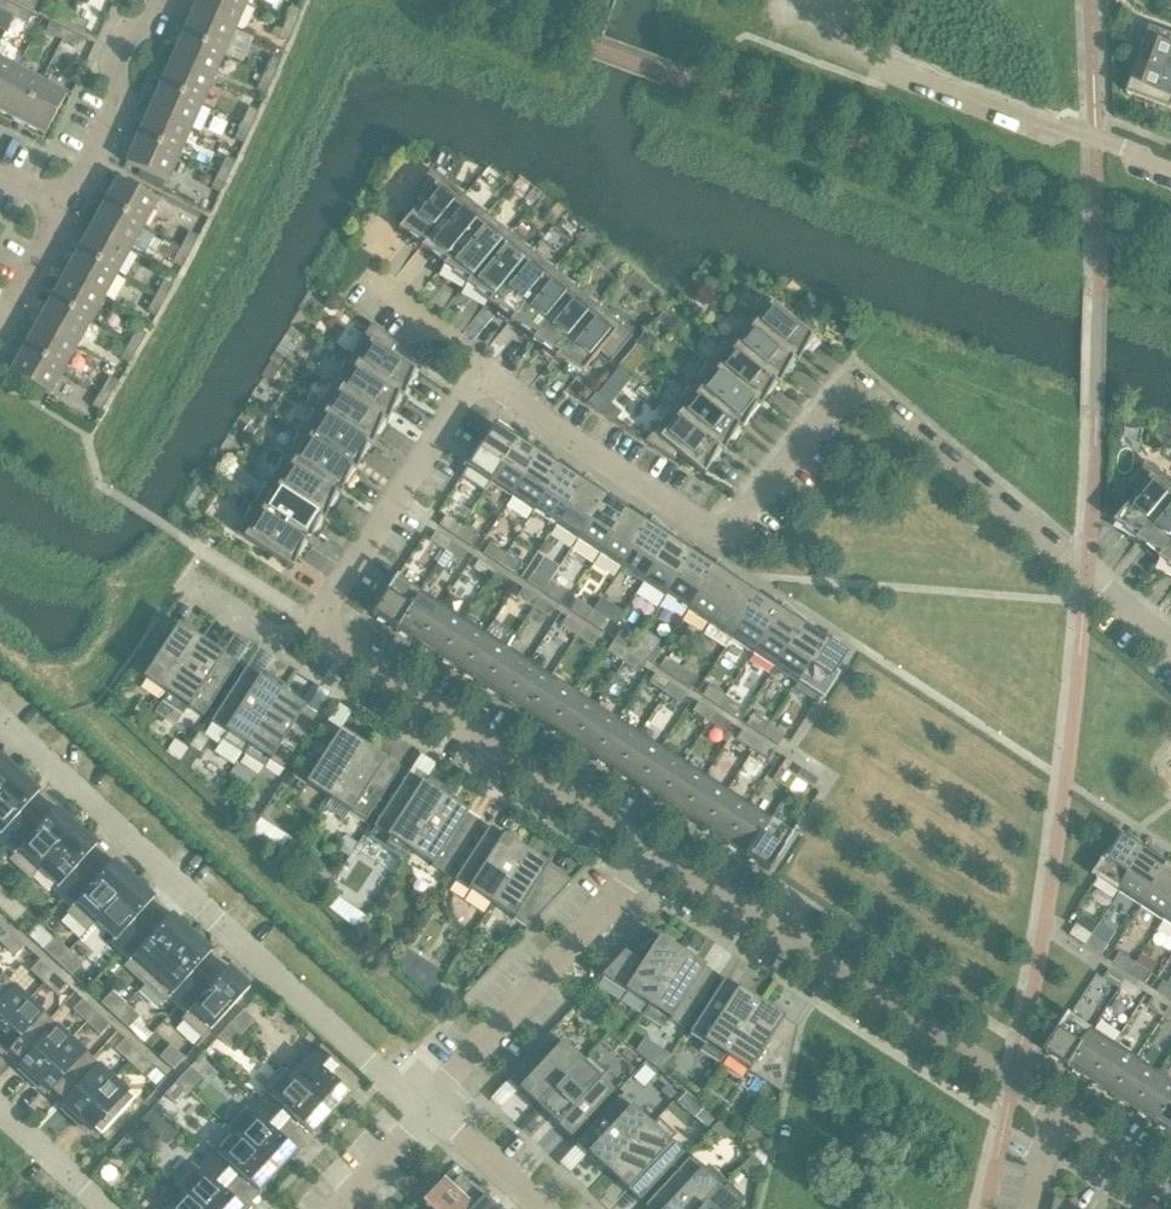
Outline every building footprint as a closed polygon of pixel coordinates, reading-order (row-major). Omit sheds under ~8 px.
[(15,7),(0,0),(0,12),(11,17),(15,7)] [(38,0),(19,0),(18,2),(34,9),(38,0)] [(246,5),(234,0),(198,0),(193,12),(234,31),(246,5)] [(27,24),(32,14),(15,7),(11,17),(27,24)] [(294,27),(301,11),(291,7),(284,23),(294,27)] [(68,25),(72,15),(56,8),(52,18),(68,25)] [(224,55),(234,31),(193,12),(182,37),(224,55)] [(84,32),(88,23),(72,15),(68,25),(84,32)] [(65,30),(49,23),(45,32),(61,40),(65,30)] [(288,43),(294,27),(284,23),(278,39),(288,43)] [(1151,28),(1147,41),(1144,40),(1140,44),(1137,49),(1134,53),(1132,59),(1170,73),(1170,36),(1151,28)] [(77,47),(81,38),(65,30),(61,40),(77,47)] [(212,81),(224,55),(182,37),(170,63),(212,81)] [(273,78),(280,62),(270,57),(263,74),(273,78)] [(1132,59),(1131,64),(1129,69),(1129,75),(1129,80),(1132,81),(1127,94),(1170,110),(1170,73),(1132,59)] [(16,69),(0,61),(0,100),(16,69)] [(201,106),(212,81),(170,63),(159,87),(201,106)] [(40,82),(16,69),(0,100),(0,113),(19,122),(40,82)] [(266,94),(273,78),(263,74),(256,90),(266,94)] [(44,136),(66,95),(40,82),(19,122),(44,136)] [(190,132),(201,106),(159,87),(148,113),(190,132)] [(251,128),(258,112),(248,108),(241,124),(251,128)] [(179,157),(190,132),(148,113),(137,138),(179,157)] [(243,144),(251,128),(241,124),(234,140),(243,144)] [(167,183),(179,157),(137,138),(125,164),(167,183)] [(227,178),(235,162),(225,158),(218,173),(227,178)] [(420,249),(466,194),(450,186),(429,169),(413,199),(415,200),(416,199),(420,202),(397,230),(424,244),(420,248),(419,249),(420,249)] [(220,194),(227,178),(218,173),(210,189),(220,194)] [(143,227),(157,202),(117,180),(103,205),(143,227)] [(443,268),(488,212),(472,205),(464,198),(467,194),(466,194),(420,249),(446,262),(442,267),(443,268)] [(143,227),(103,205),(90,229),(130,251),(143,227)] [(465,286),(511,231),(495,223),(487,216),(489,213),(488,212),(443,268),(468,281),(464,285),(464,286),(465,286)] [(130,251),(90,229),(77,253),(117,275),(130,251)] [(487,305),(533,249),(517,242),(509,235),(512,231),(511,231),(465,286),(491,299),(487,304),(487,305)] [(190,253),(198,238),(188,233),(180,248),(190,253)] [(182,269),(190,253),(180,248),(172,264),(182,269)] [(510,323),(555,268),(539,260),(531,253),(534,250),(533,249),(487,305),(513,318),(509,323),(510,323)] [(117,275),(77,253),(63,277),(103,299),(117,275)] [(532,342),(578,286),(562,279),(554,272),(556,268),(555,268),(510,323),(535,336),(531,341),(532,342)] [(103,299),(63,277),(50,301),(90,323),(103,299)] [(164,302),(172,286),(163,281),(155,297),(164,302)] [(554,360),(600,305),(584,297),(576,290),(579,287),(578,286),(532,342),(557,355),(554,359),(553,360),(554,360)] [(811,337),(764,298),(760,295),(752,313),(745,321),(742,318),(741,319),(797,364),(811,337)] [(156,317),(164,302),(155,297),(146,312),(156,317)] [(90,323),(50,301),(36,325),(76,347),(90,323)] [(610,362),(632,337),(620,327),(623,324),(606,316),(598,309),(601,305),(600,305),(554,360),(581,375),(600,352),(610,359),(609,361),(610,362)] [(797,364),(741,319),(734,335),(727,343),(723,340),(723,341),(778,387),(791,361),(796,365),(797,364)] [(76,347),(36,325),(23,349),(63,371),(76,347)] [(389,355),(394,347),(396,348),(397,346),(371,325),(363,337),(359,334),(353,352),(347,361),(344,359),(343,360),(403,399),(413,373),(414,373),(414,371),(389,355)] [(137,350),(146,335),(137,329),(128,345),(137,350)] [(778,387),(723,341),(715,357),(708,365),(705,362),(704,363),(760,409),(773,384),(777,388),(778,388),(778,387)] [(128,365),(137,350),(128,345),(119,360),(128,365)] [(63,371),(23,349),(9,374),(49,397),(63,371)] [(403,399),(343,360),(337,377),(332,385),(328,383),(327,385),(387,424),(397,397),(403,401),(403,399)] [(760,409),(704,363),(697,380),(690,388),(686,385),(686,386),(741,431),(754,406),(759,410),(760,409)] [(109,397),(118,382),(109,377),(100,392),(109,397)] [(387,424),(327,385),(322,401),(316,410),(312,407),(311,409),(371,448),(372,447),(381,421),(387,425),(387,424)] [(741,431),(686,386),(678,402),(671,410),(668,407),(668,408),(723,454),(736,428),(740,432),(741,432),(741,431)] [(100,413),(109,397),(100,392),(91,407),(100,413)] [(723,454),(668,408),(660,424),(644,443),(672,461),(674,459),(672,458),(676,454),(703,476),(704,477),(705,475),(717,451),(722,455),(723,454)] [(371,448),(311,409),(306,425),(300,434),(296,432),(296,433),(356,472),(366,446),(371,449),(371,448)] [(489,484),(516,441),(494,426),(482,444),(480,442),(479,441),(462,467),(464,467),(466,468),(466,469),(489,484)] [(356,472),(296,433),(290,450),(284,458),(281,456),(280,458),(340,497),(350,470),(355,473),(356,472)] [(511,498),(539,455),(516,441),(489,484),(511,498)] [(533,512),(560,470),(539,455),(511,498),(533,512)] [(340,497),(280,458),(274,474),(269,483),(265,480),(264,482),(324,521),(334,494),(340,498),(340,497)] [(1170,503),(1170,480),(1168,478),(1148,461),(1132,492),(1134,493),(1134,491),(1139,495),(1116,523),(1142,536),(1138,541),(1139,542),(1170,503)] [(582,484),(581,483),(560,470),(533,512),(555,526),(582,484)] [(577,540),(606,494),(585,477),(584,478),(581,483),(582,484),(555,526),(577,540)] [(324,521),(264,482),(259,498),(253,507),(249,505),(248,506),(308,545),(319,519),(324,522),(324,521)] [(599,555),(626,512),(605,499),(606,496),(607,497),(607,496),(606,494),(577,540),(599,555)] [(1170,548),(1170,503),(1139,542),(1164,555),(1160,559),(1161,560),(1170,548)] [(308,545),(248,506),(243,523),(236,534),(292,570),(303,543),(308,546),(308,545)] [(621,569),(647,527),(648,526),(626,512),(599,555),(621,569)] [(462,526),(446,516),(439,526),(455,537),(462,526)] [(643,583),(673,538),(651,520),(651,521),(648,526),(647,527),(621,569),(643,583)] [(478,536),(462,526),(455,537),(471,547),(478,536)] [(451,543),(435,532),(429,541),(445,552),(451,543)] [(665,598),(692,555),(671,542),(673,539),(673,540),(674,538),(673,538),(643,583),(665,598)] [(467,553),(451,543),(445,552),(461,562),(467,553)] [(506,554),(489,544),(483,554),(499,565),(506,554)] [(1161,560),(1170,565),(1170,548),(1161,560)] [(515,575),(521,565),(506,554),(499,565),(515,575)] [(687,612),(718,563),(717,562),(716,563),(716,564),(713,569),(692,555),(665,598),(687,612)] [(495,571),(478,561),(473,570),(489,580),(495,571)] [(709,626),(738,580),(718,563),(687,612),(708,626),(709,626)] [(510,581),(495,571),(489,580),(505,590),(510,581)] [(549,583),(533,572),(526,583),(542,593),(549,583)] [(394,630),(419,592),(396,577),(371,615),(394,630)] [(730,640),(758,598),(737,584),(738,582),(739,582),(739,581),(738,580),(709,626),(708,626),(703,634),(724,648),(730,640)] [(565,593),(549,583),(542,593),(558,604),(565,593)] [(538,600),(522,589),(517,598),(533,608),(538,600)] [(416,644),(441,606),(419,592),(394,630),(416,644)] [(753,654),(783,605),(782,606),(779,611),(758,598),(730,640),(753,654)] [(554,610),(538,600),(533,608),(548,619),(554,610)] [(593,611),(577,601),(570,611),(586,622),(593,611)] [(774,668),(804,623),(783,605),(753,654),(774,668)] [(438,658),(463,621),(441,606),(416,644),(438,658)] [(609,621),(593,611),(586,622),(602,632),(609,621)] [(166,695),(200,641),(164,617),(129,671),(166,695)] [(582,628),(566,618),(560,626),(576,637),(582,628)] [(460,672),(485,635),(463,621),(438,658),(460,672)] [(796,683),(823,640),(803,627),(804,625),(805,624),(804,623),(774,668),(796,683)] [(598,638),(582,628),(576,637),(592,647),(598,638)] [(628,653),(635,643),(619,633),(613,643),(628,653)] [(482,687),(506,649),(485,635),(460,672),(482,687)] [(837,675),(835,673),(846,655),(823,640),(796,683),(819,698),(819,697),(822,699),(821,699),(822,700),(839,675),(838,674),(837,675)] [(202,719),(237,665),(200,641),(166,695),(162,703),(182,716),(187,709),(202,719)] [(622,663),(628,653),(613,643),(606,652),(622,663)] [(651,654),(635,643),(628,653),(645,664),(651,654)] [(504,701),(528,663),(506,649),(482,687),(504,701)] [(645,664),(628,653),(622,663),(638,673),(645,664)] [(681,669),(665,658),(658,669),(674,679),(681,669)] [(526,715),(550,677),(528,663),(504,701),(526,715)] [(697,679),(681,669),(674,679),(690,689),(697,679)] [(246,747),(281,693),(285,686),(265,673),(260,680),(245,670),(210,724),(226,734),(221,741),(241,754),(246,747)] [(670,685),(654,675),(648,684),(664,694),(670,685)] [(547,729),(572,692),(550,677),(526,715),(547,729)] [(686,696),(670,685),(664,694),(680,704),(686,696)] [(725,697),(709,687),(702,697),(718,707),(725,697)] [(570,744),(594,706),(572,692),(547,729),(570,744)] [(283,771),(318,717),(281,693),(246,747),(248,748),(243,755),(263,769),(268,761),(283,771)] [(741,707),(725,697),(718,707),(734,718),(741,707)] [(714,713),(698,703),(692,712),(708,722),(714,713)] [(592,758),(616,720),(594,706),(570,744),(592,758)] [(730,724),(714,713),(708,722),(724,733),(730,724)] [(769,725),(752,715),(746,725),(762,735),(769,725)] [(614,772),(638,735),(616,720),(592,758),(614,772)] [(328,800),(363,746),(326,723),(291,776),(328,800)] [(778,746),(785,735),(769,725),(762,735),(778,746)] [(752,751),(758,742),(742,731),(736,740),(752,751)] [(189,747),(200,754),(207,742),(197,735),(189,747)] [(636,786),(660,749),(638,735),(614,772),(636,786)] [(774,752),(758,742),(752,751),(768,761),(774,752)] [(364,824),(399,770),(363,746),(328,800),(329,801),(324,808),(344,821),(349,814),(364,824)] [(189,747),(178,764),(188,771),(200,754),(189,747)] [(657,800),(682,763),(660,749),(636,786),(657,800)] [(796,779),(802,770),(786,760),(780,769),(796,779)] [(18,777),(3,763),(0,766),(0,796),(18,777)] [(679,815),(704,777),(682,763),(657,800),(679,815)] [(818,780),(802,770),(796,779),(812,789),(818,780)] [(410,853),(445,800),(443,798),(448,791),(428,778),(423,785),(407,775),(373,828),(388,838),(383,846),(404,859),(409,852),(410,853)] [(24,809),(34,798),(28,793),(31,789),(18,777),(0,796),(0,836),(9,844),(33,817),(24,809)] [(701,829),(726,791),(704,777),(679,815),(701,829)] [(723,843),(747,806),(726,791),(701,829),(723,843)] [(446,877),(481,823),(445,800),(410,853),(446,877)] [(745,857),(770,820),(747,806),(723,843),(745,857)] [(33,875),(75,829),(60,816),(57,820),(52,815),(42,825),(33,817),(9,844),(18,852),(13,857),(33,875)] [(768,872),(792,835),(770,820),(745,857),(768,872)] [(490,905),(525,852),(489,828),(454,882),(490,905)] [(90,870),(81,862),(91,851),(85,846),(89,843),(75,829),(33,875),(34,876),(30,880),(48,896),(56,888),(66,897),(90,870)] [(1120,892),(1147,850),(1124,835),(1113,853),(1110,852),(1111,851),(1110,850),(1093,876),(1094,876),(1095,876),(1097,877),(1097,878),(1120,892)] [(1142,907),(1169,864),(1147,850),(1120,892),(1142,907)] [(527,929),(571,882),(571,881),(525,852),(490,905),(527,929)] [(1170,909),(1170,865),(1169,864),(1142,907),(1163,921),(1170,909)] [(96,922),(132,883),(118,869),(115,873),(109,868),(99,878),(90,870),(66,897),(58,905),(86,932),(96,922)] [(148,923),(139,915),(148,905),(143,899),(146,896),(132,883),(96,922),(115,939),(111,944),(120,953),(148,923)] [(0,888),(0,909),(1,910),(11,898),(0,888)] [(24,910),(11,898),(1,910),(14,922),(24,910)] [(145,984),(189,936),(175,923),(172,926),(166,921),(156,931),(148,923),(120,953),(130,962),(126,966),(145,984)] [(1086,945),(1093,935),(1077,924),(1070,935),(1086,945)] [(0,925),(0,945),(10,935),(0,925)] [(647,1007),(682,953),(645,929),(601,977),(647,1007)] [(23,947),(10,935),(0,945),(14,957),(23,947)] [(1102,956),(1109,945),(1093,935),(1086,945),(1102,956)] [(205,976),(196,968),(206,958),(200,953),(203,949),(189,936),(145,984),(165,1002),(169,998),(177,1006),(205,976)] [(69,952),(55,938),(44,950),(58,963),(69,952)] [(82,964),(69,952),(58,963),(71,975),(82,964)] [(683,1030),(718,977),(682,953),(647,1007),(643,1015),(663,1028),(668,1021),(683,1030)] [(1136,963),(1120,953),(1114,963),(1129,974),(1136,963)] [(53,974),(39,961),(29,972),(43,985),(53,974)] [(1145,984),(1152,973),(1136,963),(1129,974),(1145,984)] [(1126,980),(1109,970),(1104,979),(1120,989),(1126,980)] [(66,987),(53,974),(43,985),(56,997),(66,987)] [(210,1030),(249,988),(248,987),(246,989),(232,976),(229,980),(224,974),(214,985),(207,978),(179,1008),(186,1014),(182,1018),(203,1037),(210,1030)] [(725,1057),(759,1004),(724,980),(689,1034),(704,1044),(699,1051),(720,1065),(725,1057)] [(1141,990),(1126,980),(1120,989),(1136,999),(1141,990)] [(28,1001),(6,981),(0,988),(0,1031),(28,1001)] [(1164,981),(1157,992),(1170,1001),(1170,986),(1164,981)] [(128,1007),(112,992),(101,1003),(117,1018),(128,1007)] [(1169,1008),(1153,998),(1147,1007),(1163,1017),(1169,1008)] [(49,1021),(28,1001),(0,1031),(0,1054),(2,1056),(4,1053),(6,1055),(8,1052),(15,1058),(49,1021)] [(95,1014),(81,1001),(71,1011),(85,1024),(95,1014)] [(782,1094),(796,1027),(759,1004),(725,1057),(781,1094),(782,1094)] [(128,1029),(139,1017),(128,1007),(117,1018),(128,1029)] [(242,1034),(255,1021),(243,1010),(231,1024),(242,1034)] [(108,1026),(95,1014),(85,1024),(98,1037),(108,1026)] [(1069,1067),(1093,1030),(1070,1015),(1046,1052),(1069,1067)] [(31,1083),(70,1040),(49,1021),(15,1058),(21,1064),(18,1067),(20,1068),(18,1070),(31,1083)] [(229,1048),(242,1034),(231,1024),(218,1037),(229,1048)] [(1091,1081),(1115,1044),(1093,1030),(1069,1067),(1091,1081)] [(539,1110),(582,1063),(549,1032),(506,1079),(539,1110)] [(644,1039),(635,1051),(660,1072),(669,1056),(644,1039)] [(57,1097),(91,1060),(70,1040),(31,1083),(44,1095),(46,1093),(48,1094),(51,1091),(57,1097)] [(137,1053),(124,1040),(114,1051),(128,1064),(137,1053)] [(333,1082),(342,1072),(337,1068),(337,1067),(312,1044),(302,1056),(307,1060),(290,1078),(329,1115),(342,1101),(338,1097),(344,1092),(333,1082)] [(1113,1096),(1137,1058),(1115,1044),(1091,1081),(1113,1096)] [(173,1070),(184,1058),(170,1046),(159,1057),(173,1070)] [(151,1066),(138,1054),(137,1053),(128,1064),(141,1076),(151,1066)] [(570,1139),(613,1092),(600,1079),(606,1073),(588,1056),(582,1063),(539,1110),(570,1139)] [(1134,1110),(1159,1072),(1137,1058),(1113,1096),(1134,1110)] [(73,1122),(113,1080),(91,1060),(57,1097),(63,1103),(61,1106),(62,1108),(60,1110),(73,1122)] [(201,1078),(190,1067),(178,1080),(189,1091),(201,1078)] [(329,1115),(290,1078),(282,1070),(262,1090),(266,1094),(258,1103),(288,1131),(296,1122),(307,1131),(312,1126),(316,1129),(329,1115)] [(1170,1101),(1170,1080),(1159,1072),(1134,1110),(1156,1124),(1170,1101)] [(100,1137),(134,1100),(113,1080),(73,1122),(87,1135),(89,1132),(90,1134),(93,1130),(100,1137)] [(176,1106),(189,1091),(178,1080),(164,1095),(176,1106)] [(607,1173),(651,1127),(618,1097),(575,1143),(607,1173)] [(1156,1124),(1170,1133),(1170,1101),(1156,1124)] [(280,1139),(288,1131),(258,1103),(248,1113),(253,1117),(236,1135),(276,1172),(289,1158),(285,1155),(291,1149),(280,1139)] [(639,1203),(682,1156),(669,1143),(675,1137),(657,1120),(651,1127),(607,1173),(639,1203)] [(135,1149),(148,1135),(137,1125),(124,1139),(135,1149)] [(276,1172),(236,1135),(219,1154),(214,1150),(205,1160),(235,1188),(243,1179),(254,1189),(259,1183),(262,1186),(276,1172)] [(123,1163),(135,1149),(124,1139),(111,1152),(123,1163)] [(235,1188),(205,1160),(197,1169),(193,1165),(174,1186),(183,1194),(199,1208),(235,1208),(237,1207),(227,1197),(235,1188)] [(720,1190),(719,1190),(725,1183),(707,1167),(701,1173),(687,1160),(644,1207),(646,1208),(702,1208),(720,1190)] [(483,1193),(470,1182),(468,1185),(460,1177),(450,1188),(443,1182),(423,1204),(428,1208),(470,1208),(483,1193)] [(738,1207),(744,1201),(726,1185),(720,1191),(720,1190),(702,1208),(740,1208),(738,1207)] [(499,1208),(483,1193),(470,1208),(498,1208),(499,1208)] [(183,1194),(169,1208),(199,1208),(183,1194)] [(1057,1196),(1056,1196),(1053,1208),(1076,1208),(1057,1196)]
